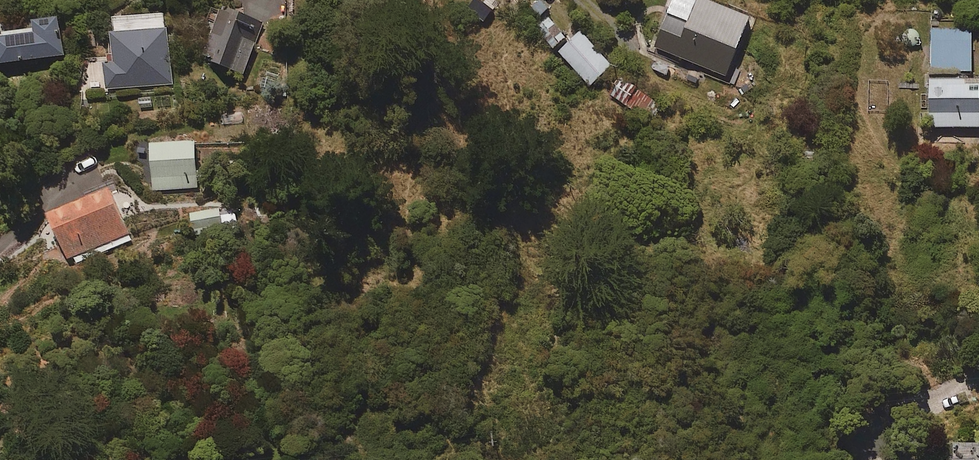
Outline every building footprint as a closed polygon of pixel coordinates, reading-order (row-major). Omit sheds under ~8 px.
[(702,0),(699,0),(689,24),(668,15),(654,48),(727,78),(751,20),(702,0)] [(263,30),(215,9),(204,35),(211,39),(202,60),(242,77),(263,30)] [(567,38),(550,17),(537,28),(554,49),(567,38)] [(109,21),(112,58),(103,58),(104,68),(90,69),(91,91),(173,85),(169,32),(154,33),(153,18),(109,21)] [(59,21),(34,25),(35,31),(0,36),(0,67),(64,58),(59,21)] [(972,74),(972,30),(932,30),(932,73),(972,74)] [(612,67),(581,33),(560,52),(591,87),(612,67)] [(620,78),(608,95),(650,124),(662,107),(620,78)] [(931,81),(930,128),(978,128),(978,82),(931,81)] [(197,188),(194,144),(151,146),(153,191),(197,188)] [(131,240),(111,192),(50,218),(70,266),(131,240)] [(219,209),(191,215),(195,236),(223,230),(219,209)] [(956,446),(956,459),(978,459),(978,446),(956,446)]
